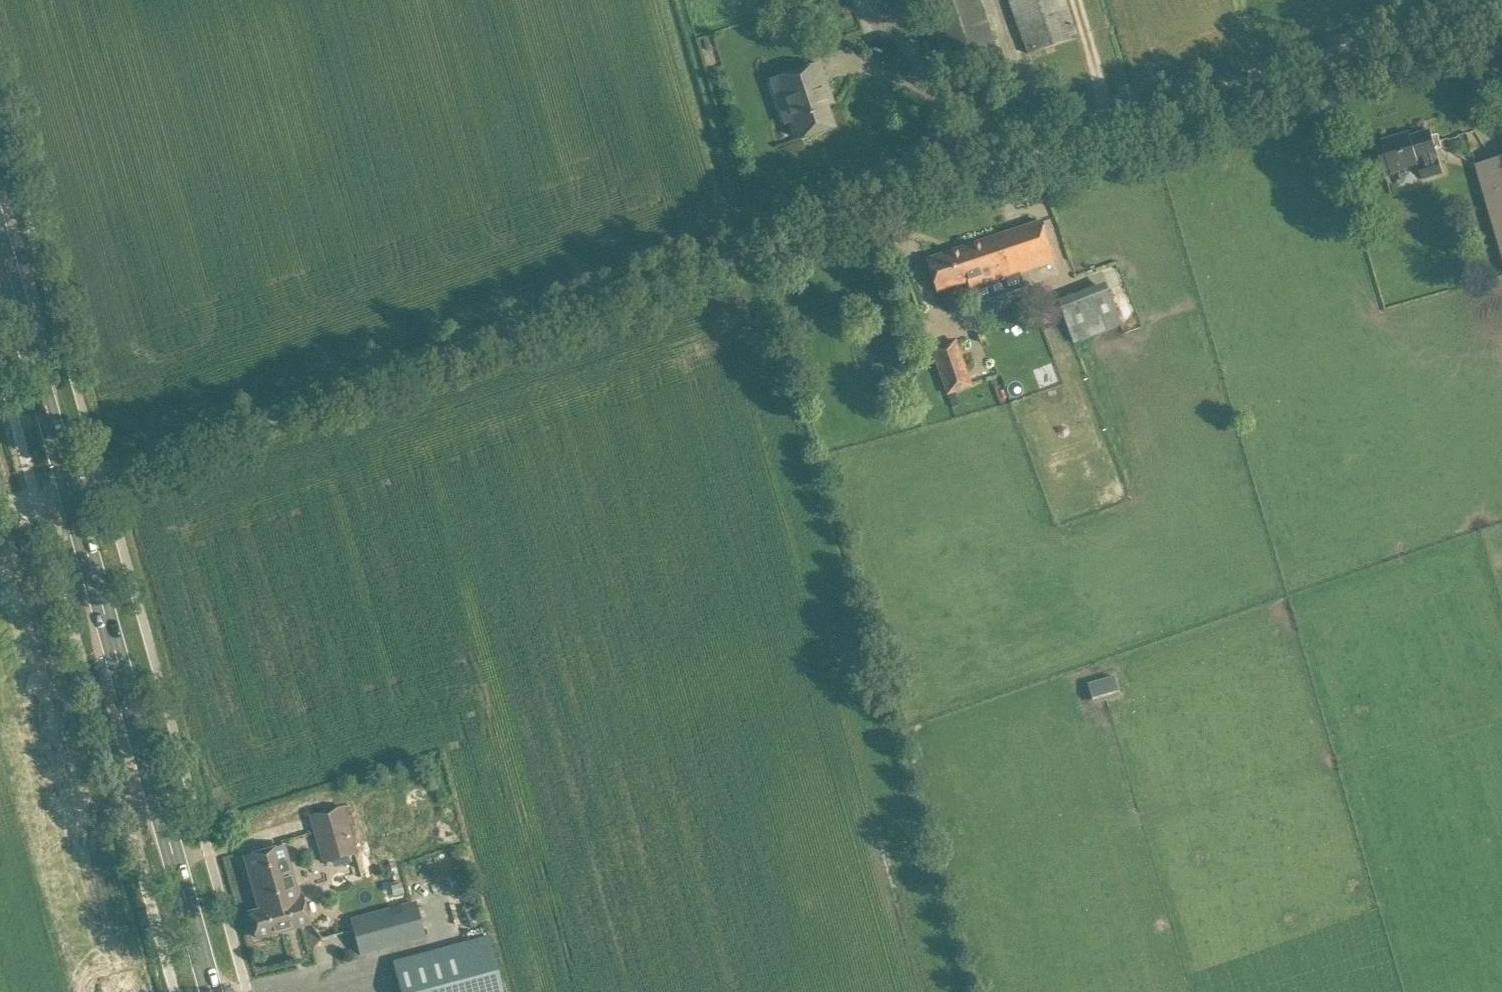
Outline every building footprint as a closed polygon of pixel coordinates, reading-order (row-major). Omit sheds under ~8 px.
[(945,60),(951,79),(1005,61),(1001,47),(996,49),(979,0),(925,0),(945,60)] [(1071,19),(1064,0),(1010,0),(1020,30),(1022,35),(1028,54),(1077,38),(1071,19)] [(831,94),(825,75),(820,64),(778,78),(793,120),(799,139),(835,127),(824,96),(831,94)] [(1383,144),(1377,146),(1383,166),(1384,172),(1391,170),(1392,174),(1419,166),(1423,181),(1444,174),(1439,156),(1437,151),(1443,150),(1438,135),(1433,137),(1433,136),(1431,131),(1411,136),(1410,132),(1382,140),(1383,144)] [(1481,185),(1501,255),(1501,158),(1476,166),(1481,185)] [(926,260),(933,279),(937,292),(968,281),(971,289),(1055,261),(1041,222),(926,260)] [(1099,318),(1114,311),(1103,283),(1087,289),(1099,318)] [(949,394),(971,386),(955,341),(933,349),(949,394)] [(1089,697),(1117,692),(1114,676),(1086,681),(1089,697)] [(359,855),(345,807),(311,816),(325,864),(359,855)] [(257,938),(276,932),(310,923),(302,895),(297,897),(283,847),(246,857),(262,911),(250,914),(257,938)] [(400,944),(426,937),(416,900),(401,905),(403,912),(392,915),(390,909),(352,920),(361,954),(400,944)] [(489,936),(394,961),(402,991),(504,991),(489,936)]
